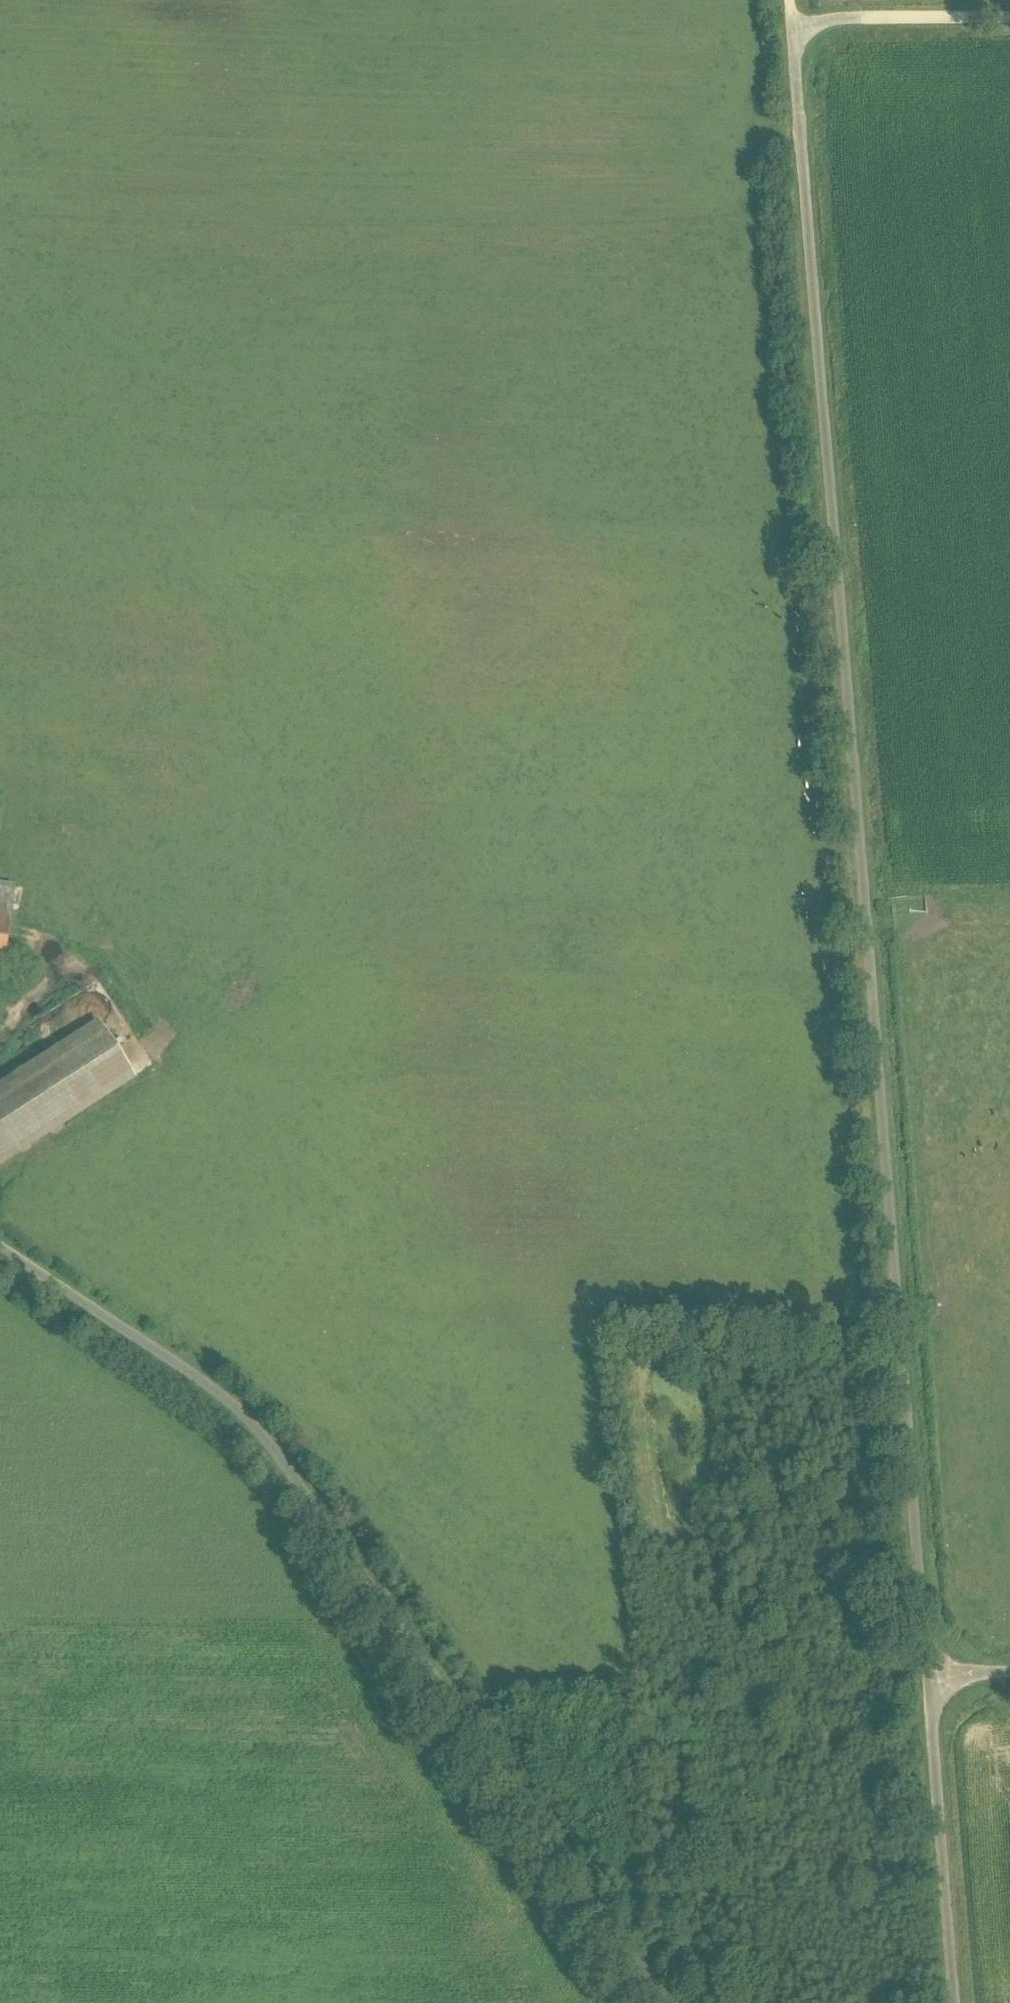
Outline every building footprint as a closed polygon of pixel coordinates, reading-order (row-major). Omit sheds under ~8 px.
[(16,890),(0,887),(0,968),(7,969),(16,890)] [(0,1089),(0,1149),(127,1067),(99,1025),(0,1089)]
